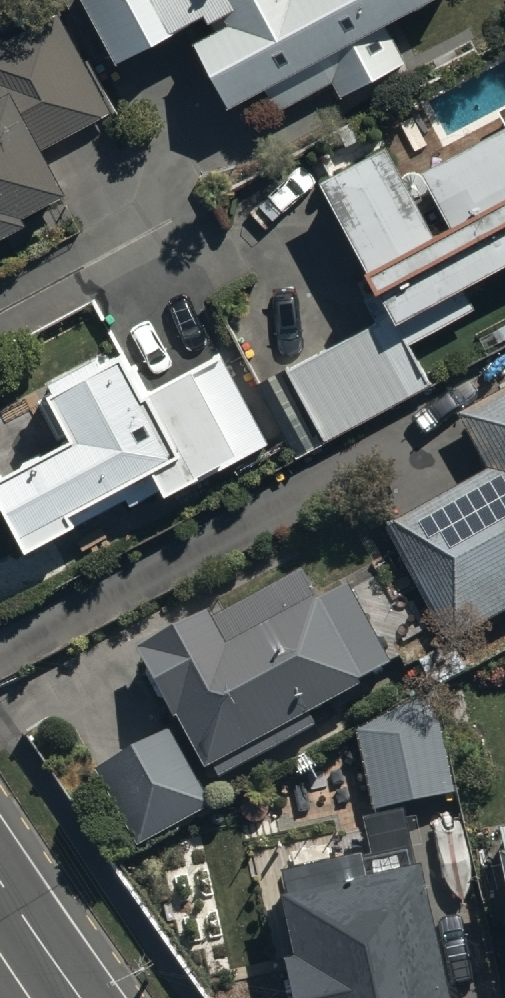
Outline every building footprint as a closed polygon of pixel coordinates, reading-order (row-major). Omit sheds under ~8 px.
[(385,18),(418,0),(91,0),(118,50),(183,15),(231,103),(264,85),(278,111),(400,44),(385,18)] [(48,6),(0,33),(0,222),(27,207),(21,195),(63,172),(46,141),(105,109),(48,6)] [(474,263),(475,265),(504,249),(504,95),(411,147),(444,207),(429,216),(380,127),(303,169),(380,310),(278,366),(321,444),(431,384),(406,338),(475,300),(459,272),(474,263)] [(141,382),(115,334),(43,374),(69,422),(0,459),(0,489),(32,548),(183,465),(194,484),(270,443),(260,424),(215,342),(141,382)] [(405,574),(439,638),(504,602),(504,384),(457,410),(487,465),(377,525),(405,574)] [(296,555),(135,644),(204,768),(365,679),(396,662),(347,574),(316,591),(296,555)] [(376,810),(455,792),(435,707),(356,725),(376,810)] [(93,763),(138,843),(211,802),(167,722),(93,763)] [(504,924),(504,843),(487,847),(504,924)] [(418,858),(277,890),(301,997),(450,997),(418,858)]
